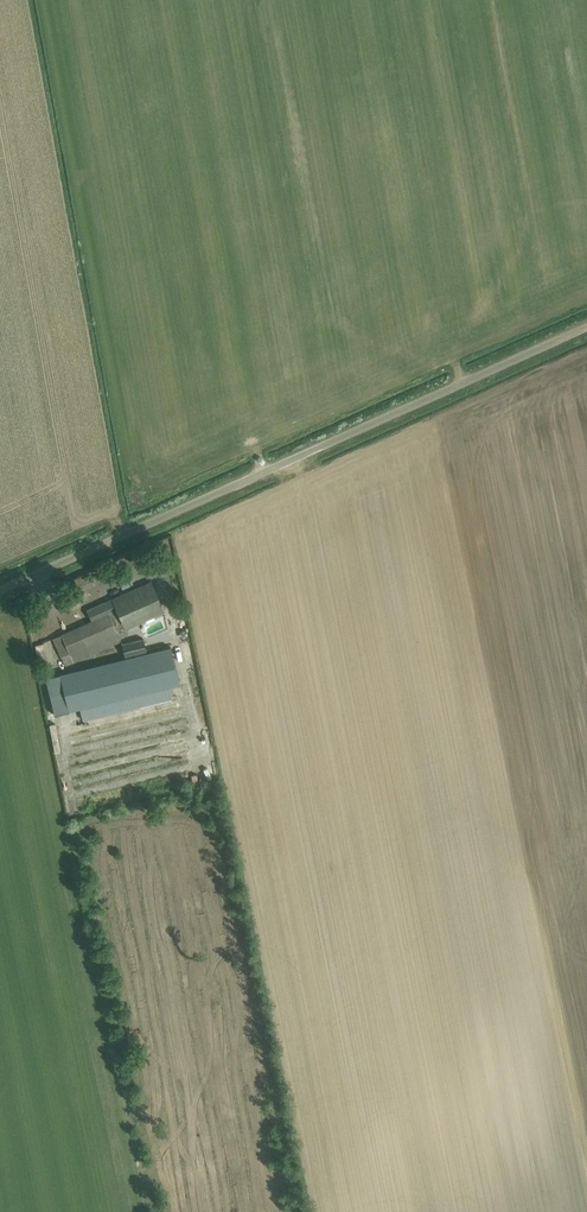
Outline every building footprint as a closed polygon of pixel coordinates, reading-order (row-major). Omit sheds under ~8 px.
[(53,639),(65,666),(73,663),(75,668),(89,662),(86,657),(93,654),(96,659),(105,655),(108,660),(120,655),(118,650),(121,648),(119,642),(121,642),(120,638),(129,634),(126,629),(164,612),(151,582),(112,599),(86,611),(91,622),(53,639)] [(121,644),(124,656),(146,651),(143,639),(121,644)] [(47,678),(56,715),(179,685),(170,647),(47,678)] [(67,715),(69,723),(178,696),(176,688),(67,715)] [(68,726),(70,734),(181,707),(179,699),(68,726)] [(60,752),(55,724),(49,725),(55,753),(60,752)]
